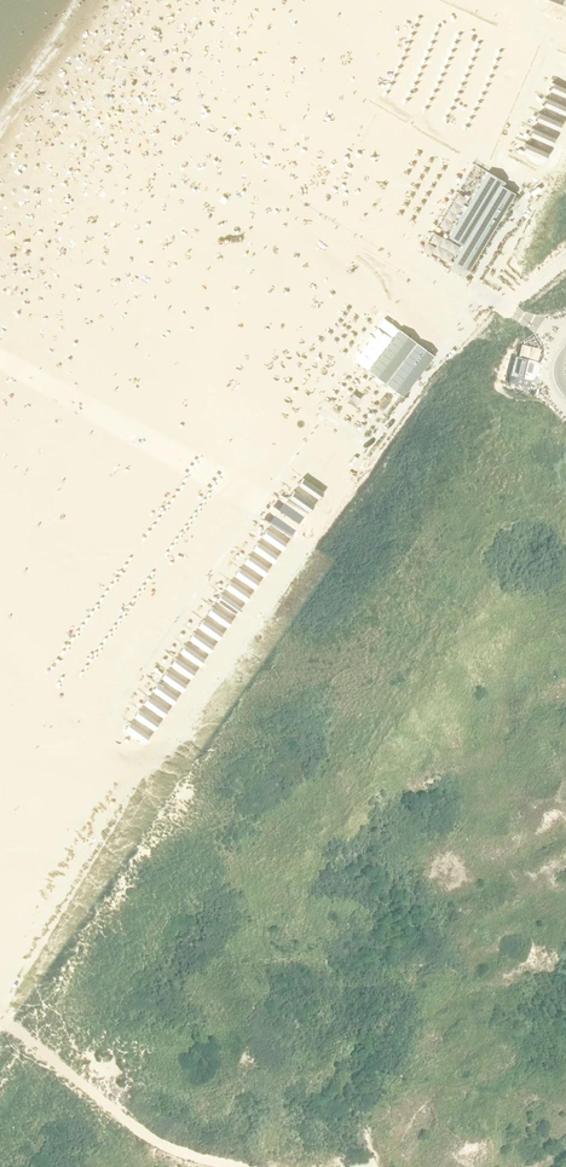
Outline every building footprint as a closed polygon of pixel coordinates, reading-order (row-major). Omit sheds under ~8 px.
[(552,87),(565,93),(565,84),(556,79),(552,87)] [(545,103),(565,112),(565,109),(565,103),(548,95),(545,103)] [(541,113),(538,120),(558,129),(561,122),(541,113)] [(534,129),(531,136),(551,145),(554,138),(534,129)] [(527,144),(523,152),(543,161),(547,153),(527,144)] [(453,261),(467,270),(513,193),(501,185),(503,181),(487,172),(448,236),(462,245),(453,261)] [(390,376),(405,388),(431,354),(417,344),(410,354),(403,349),(412,338),(396,326),(374,355),(394,371),(390,376)] [(540,372),(542,363),(522,358),(523,357),(517,356),(514,368),(512,367),(508,385),(531,390),(533,380),(540,372)] [(331,460),(327,466),(345,479),(349,472),(331,460)] [(322,472),(318,479),(336,491),(340,485),(322,472)] [(313,485),(308,491),(326,504),(331,497),(313,485)] [(304,497),(300,504),(317,516),(322,510),(304,497)] [(295,510),(290,517),(308,529),(313,522),(295,510)] [(286,523),(281,530),(299,542),(303,536),(286,523)] [(276,536),(272,542),(290,555),(294,548),(276,536)] [(267,548),(262,555),(280,568),(285,561),(267,548)] [(258,562),(253,568),(271,581),(276,574),(258,562)] [(248,575),(244,582),(262,594),(266,588),(248,575)] [(240,587),(235,594),(253,606),(258,599),(240,587)] [(230,600),(225,607),(243,619),(248,612),(230,600)] [(221,613),(217,619),(235,632),(239,625),(221,613)] [(212,626),(207,632),(225,645),(230,638),(212,626)] [(203,638),(198,645),(216,657),(221,651),(203,638)] [(194,651),(189,658),(207,670),(212,664),(194,651)] [(184,664),(180,671),(198,683),(202,677),(184,664)] [(175,677),(170,684),(188,696),(193,690),(175,677)] [(166,689),(161,696),(179,708),(184,702),(166,689)] [(157,702),(152,709),(170,721),(175,715),(157,702)]
